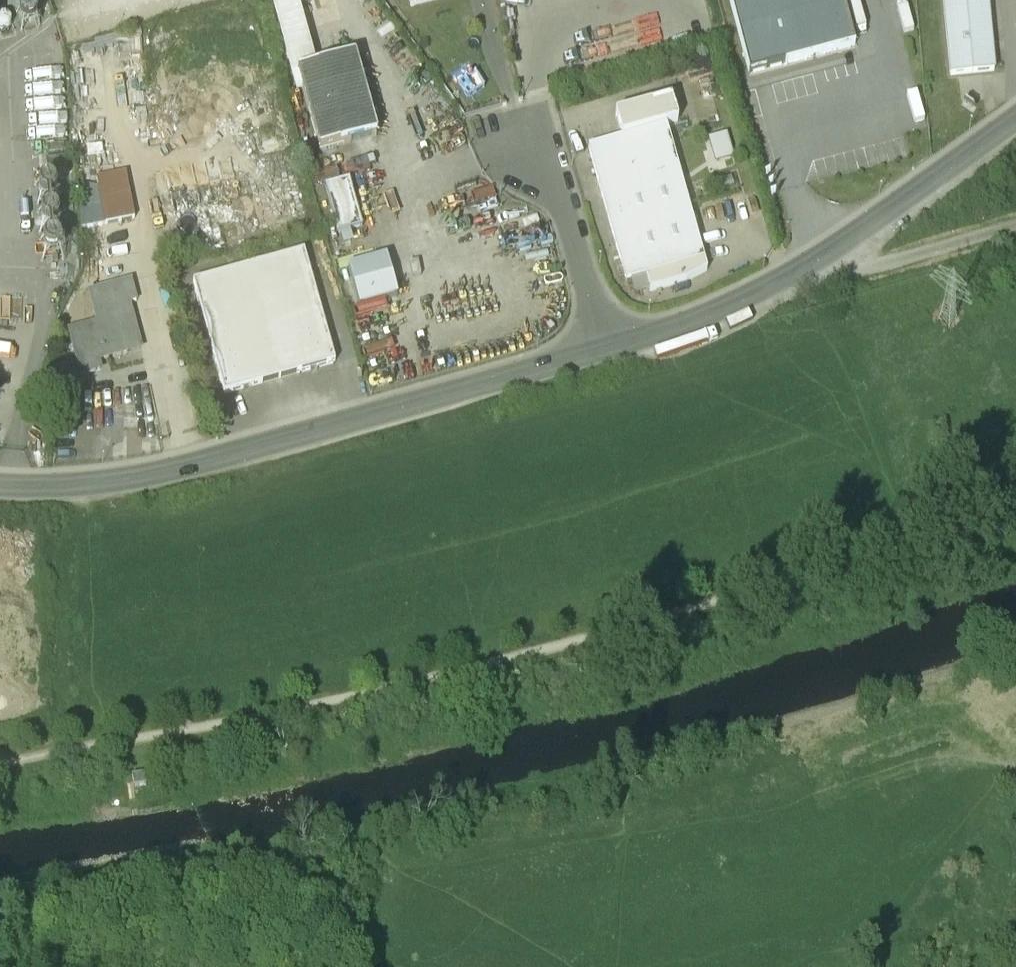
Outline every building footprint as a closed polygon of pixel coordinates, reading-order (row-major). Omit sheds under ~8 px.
[(273,6),(286,53),(306,47),(293,0),(273,6)] [(749,72),(856,44),(844,0),(730,0),(749,72)] [(951,76),(994,71),(987,0),(943,0),(951,76)] [(11,22),(11,20),(9,17),(7,16),(4,15),(2,16),(0,17),(0,28),(2,29),(4,29),(7,29),(9,27),(11,25),(11,22)] [(140,32),(129,33),(130,56),(142,55),(140,32)] [(128,34),(117,35),(119,57),(130,56),(128,34)] [(306,47),(286,53),(293,76),(313,70),(306,47)] [(313,70),(293,76),(297,90),(302,89),(320,153),(376,137),(354,59),(313,70)] [(236,100),(242,136),(257,133),(261,156),(298,149),(293,120),(283,122),(278,93),(236,100)] [(672,99),(615,115),(622,138),(589,147),(626,282),(646,277),(650,292),(687,282),(707,272),(666,125),(678,122),(672,99)] [(126,173),(96,179),(105,225),(135,218),(126,173)] [(346,183),(327,188),(340,235),(359,230),(346,183)] [(304,254),(248,269),(279,380),(335,364),(304,254)] [(362,309),(402,298),(390,256),(351,267),(362,309)] [(248,269),(193,284),(224,395),(279,380),(248,269)] [(130,282),(89,293),(97,324),(69,332),(81,375),(94,371),(92,362),(128,353),(131,346),(131,344),(139,342),(128,302),(135,300),(130,282)] [(144,774),(132,776),(134,787),(138,786),(146,785),(144,774)]
